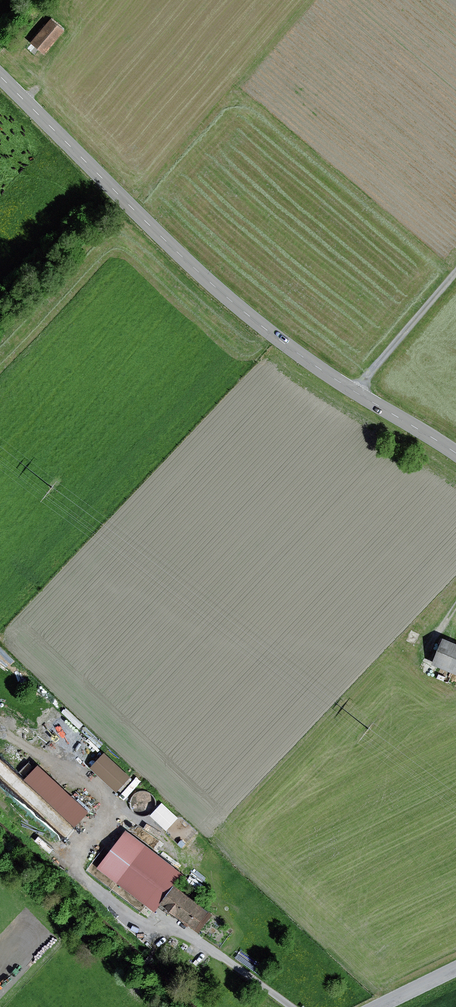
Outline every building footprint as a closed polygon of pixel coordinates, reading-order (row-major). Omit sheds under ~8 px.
[(52,18),(31,42),(45,53),(66,29),(52,18)] [(444,637),(433,663),(455,673),(455,642),(444,637)] [(133,778),(107,753),(92,768),(118,793),(133,778)] [(91,812),(41,766),(27,781),(77,827),(91,812)] [(136,812),(152,807),(146,790),(131,795),(136,812)] [(185,871),(126,831),(100,871),(159,910),(164,902),(177,884),(185,871)] [(177,884),(164,902),(204,933),(215,915),(177,884)]
